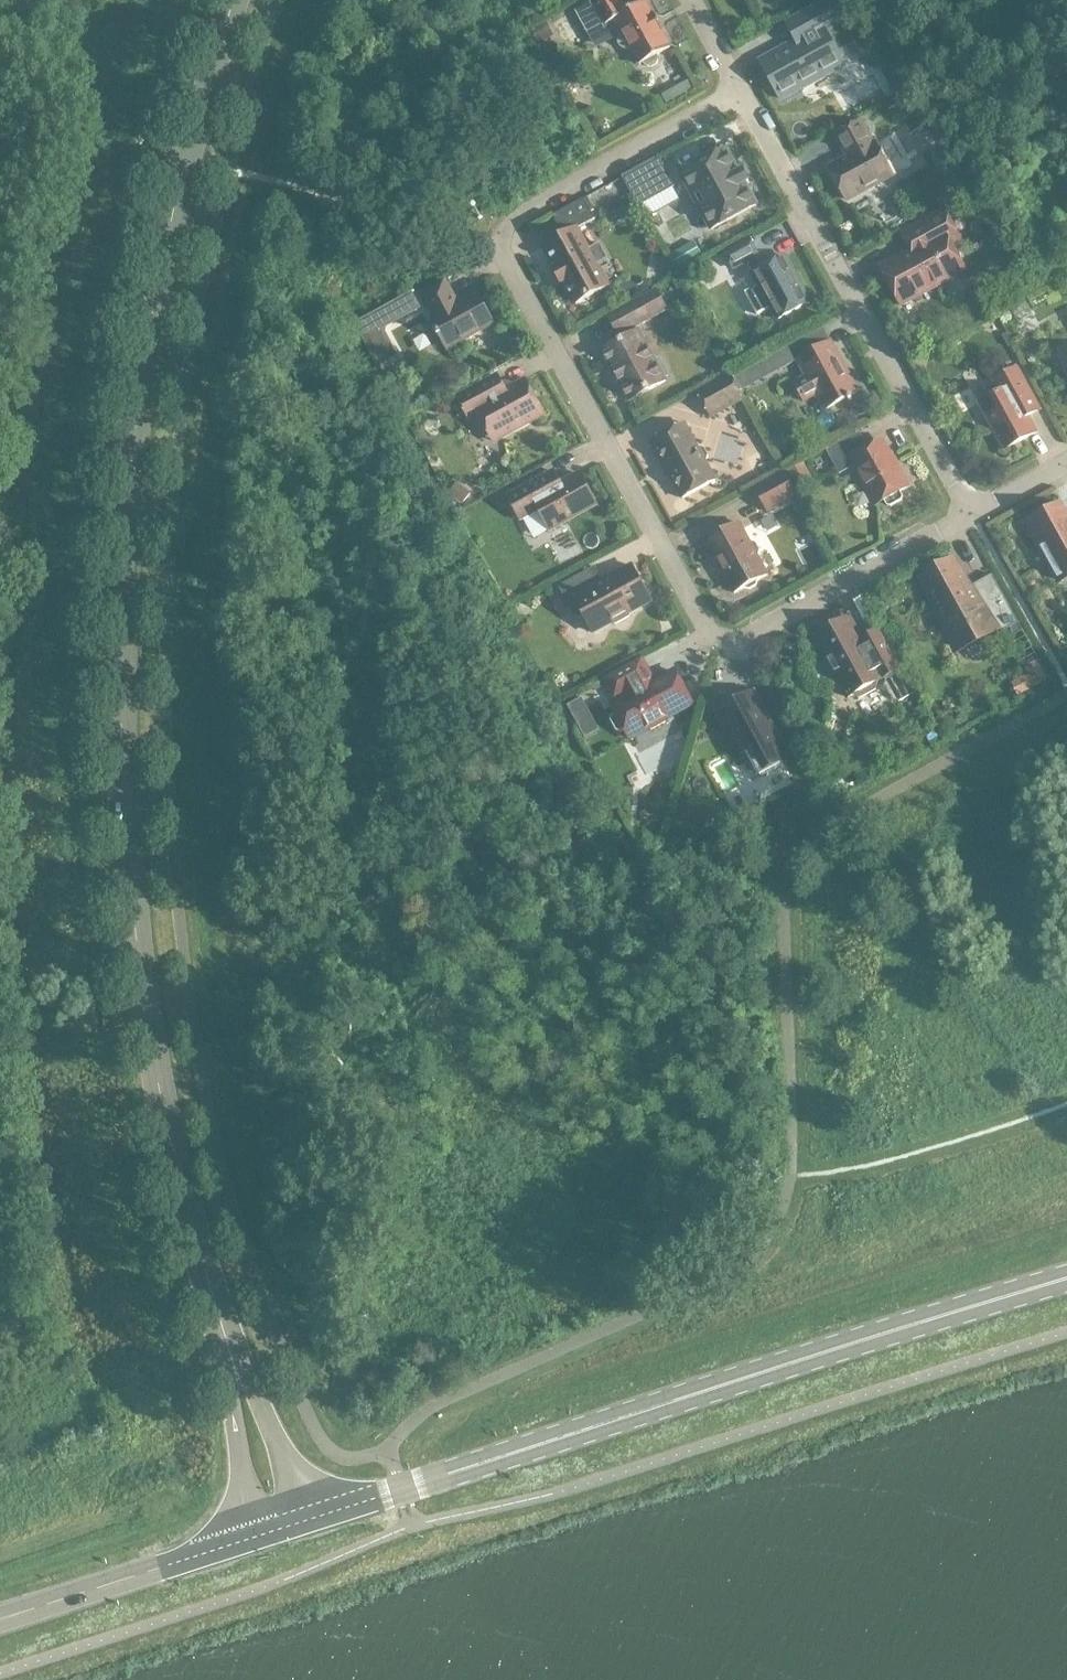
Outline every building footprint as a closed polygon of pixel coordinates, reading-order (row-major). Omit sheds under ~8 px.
[(592,1),(592,2),(576,11),(588,33),(605,24),(605,25),(615,20),(623,34),(620,38),(619,43),(622,47),(626,49),(631,48),(640,65),(644,63),(647,66),(652,67),(656,64),(659,60),(658,55),(671,48),(662,31),(663,30),(661,27),(659,27),(655,19),(656,18),(654,14),(653,15),(646,2),(626,12),(620,0),(593,0),(592,1)] [(824,28),(843,18),(833,0),(826,0),(787,22),(797,41),(761,61),(782,100),(842,67),(851,82),(852,81),(824,28)] [(546,22),(530,31),(536,43),(552,34),(546,22)] [(895,61),(881,69),(894,94),(908,86),(895,61)] [(846,149),(850,157),(830,168),(847,200),(895,174),(878,142),(874,144),(861,121),(836,135),(845,150),(846,149)] [(739,173),(726,149),(682,173),(712,229),(757,205),(745,183),(748,181),(743,171),(739,173)] [(639,204),(672,186),(657,159),(624,177),(639,204)] [(566,234),(545,246),(556,266),(551,269),(561,286),(566,284),(577,304),(608,287),(596,266),(609,259),(600,242),(587,249),(576,230),(596,219),(585,199),(554,216),(560,228),(562,227),(566,234)] [(881,267),(902,306),(921,296),(921,294),(946,280),(947,281),(966,271),(952,244),(961,239),(945,210),(901,233),(911,251),(908,252),(909,254),(901,258),(901,256),(881,267)] [(747,262),(753,272),(753,273),(778,320),(810,302),(785,256),(765,267),(758,255),(759,255),(750,239),(725,253),(734,269),(747,262)] [(693,242),(670,254),(677,266),(699,254),(693,242)] [(694,267),(680,275),(685,284),(699,276),(694,267)] [(445,280),(422,293),(435,317),(431,319),(438,331),(436,333),(439,337),(444,334),(451,347),(494,323),(478,293),(458,304),(445,280)] [(1017,283),(1007,288),(1015,304),(1025,298),(1017,283)] [(638,331),(637,330),(635,327),(667,309),(657,291),(609,317),(619,336),(621,334),(624,339),(602,351),(614,372),(615,371),(619,379),(618,380),(630,401),(666,381),(665,378),(669,375),(660,359),(656,362),(639,331),(638,331)] [(417,294),(404,301),(410,312),(423,305),(417,294)] [(848,398),(849,400),(850,401),(853,400),(851,396),(859,392),(848,373),(848,372),(847,372),(846,372),(845,372),(840,364),(841,363),(842,363),(842,362),(842,361),(842,360),(832,342),(798,360),(807,377),(795,383),(805,401),(816,395),(825,410),(848,398)] [(791,348),(778,355),(785,367),(798,360),(791,348)] [(1036,432),(1028,418),(1042,410),(1019,368),(993,381),(1000,393),(980,404),(1005,449),(1036,432)] [(744,399),(730,374),(698,392),(712,417),(744,399)] [(479,414),(485,423),(494,441),(544,414),(526,381),(509,389),(504,388),(498,376),(458,398),(470,419),(479,414)] [(683,499),(716,481),(705,461),(707,460),(709,455),(705,448),(700,446),(698,447),(685,424),(652,442),(664,463),(663,463),(663,465),(664,464),(671,476),(670,477),(671,478),(671,477),(683,499)] [(903,497),(901,493),(900,492),(910,486),(899,466),(897,467),(883,440),(868,448),(860,433),(827,451),(836,467),(851,459),(876,505),(885,500),(888,506),(891,506),(902,501),(903,497)] [(789,471),(799,489),(815,481),(805,463),(789,471)] [(556,469),(544,476),(508,496),(522,521),(540,511),(551,530),(596,505),(579,474),(563,483),(556,469)] [(784,473),(755,489),(768,512),(797,496),(784,473)] [(459,483),(450,495),(465,507),(474,495),(459,483)] [(1062,582),(1066,580),(1066,510),(1064,504),(1030,522),(1044,548),(1042,549),(1049,562),(1051,561),(1062,582)] [(758,581),(767,575),(757,556),(759,555),(761,550),(756,542),(751,541),(749,542),(739,523),(706,541),(716,560),(717,561),(724,573),(723,573),(724,575),(724,574),(735,593),(744,588),(749,590),(756,586),(758,581)] [(1003,632),(1019,623),(993,574),(974,585),(976,588),(971,591),(953,561),(924,577),(939,610),(936,611),(943,625),(946,624),(956,645),(957,645),(958,648),(993,628),(992,625),(992,624),(996,621),(1003,632)] [(633,566),(603,582),(595,567),(559,587),(568,603),(576,617),(580,618),(584,616),(593,633),(611,623),(615,625),(630,616),(631,612),(652,601),(650,598),(652,593),(648,586),(643,584),(633,566)] [(900,701),(914,693),(880,630),(860,641),(855,639),(857,632),(849,618),(814,637),(827,660),(826,664),(832,674),(836,676),(840,683),(839,687),(841,691),(845,693),(848,698),(853,695),(860,697),(874,689),(877,682),(885,677),(887,681),(886,685),(893,699),(900,701)] [(618,714),(617,715),(612,717),(611,720),(617,731),(621,732),(625,730),(631,741),(666,722),(667,718),(692,704),(674,672),(655,682),(642,659),(604,680),(617,703),(613,705),(618,714)] [(1035,659),(1028,663),(1031,669),(1028,671),(1038,689),(1050,682),(1040,665),(1039,665),(1035,659)] [(784,764),(746,694),(723,707),(761,777),(784,764)] [(581,701),(567,708),(572,717),(586,710),(581,701)] [(670,842),(666,854),(678,858),(681,851),(677,845),(670,842)]
